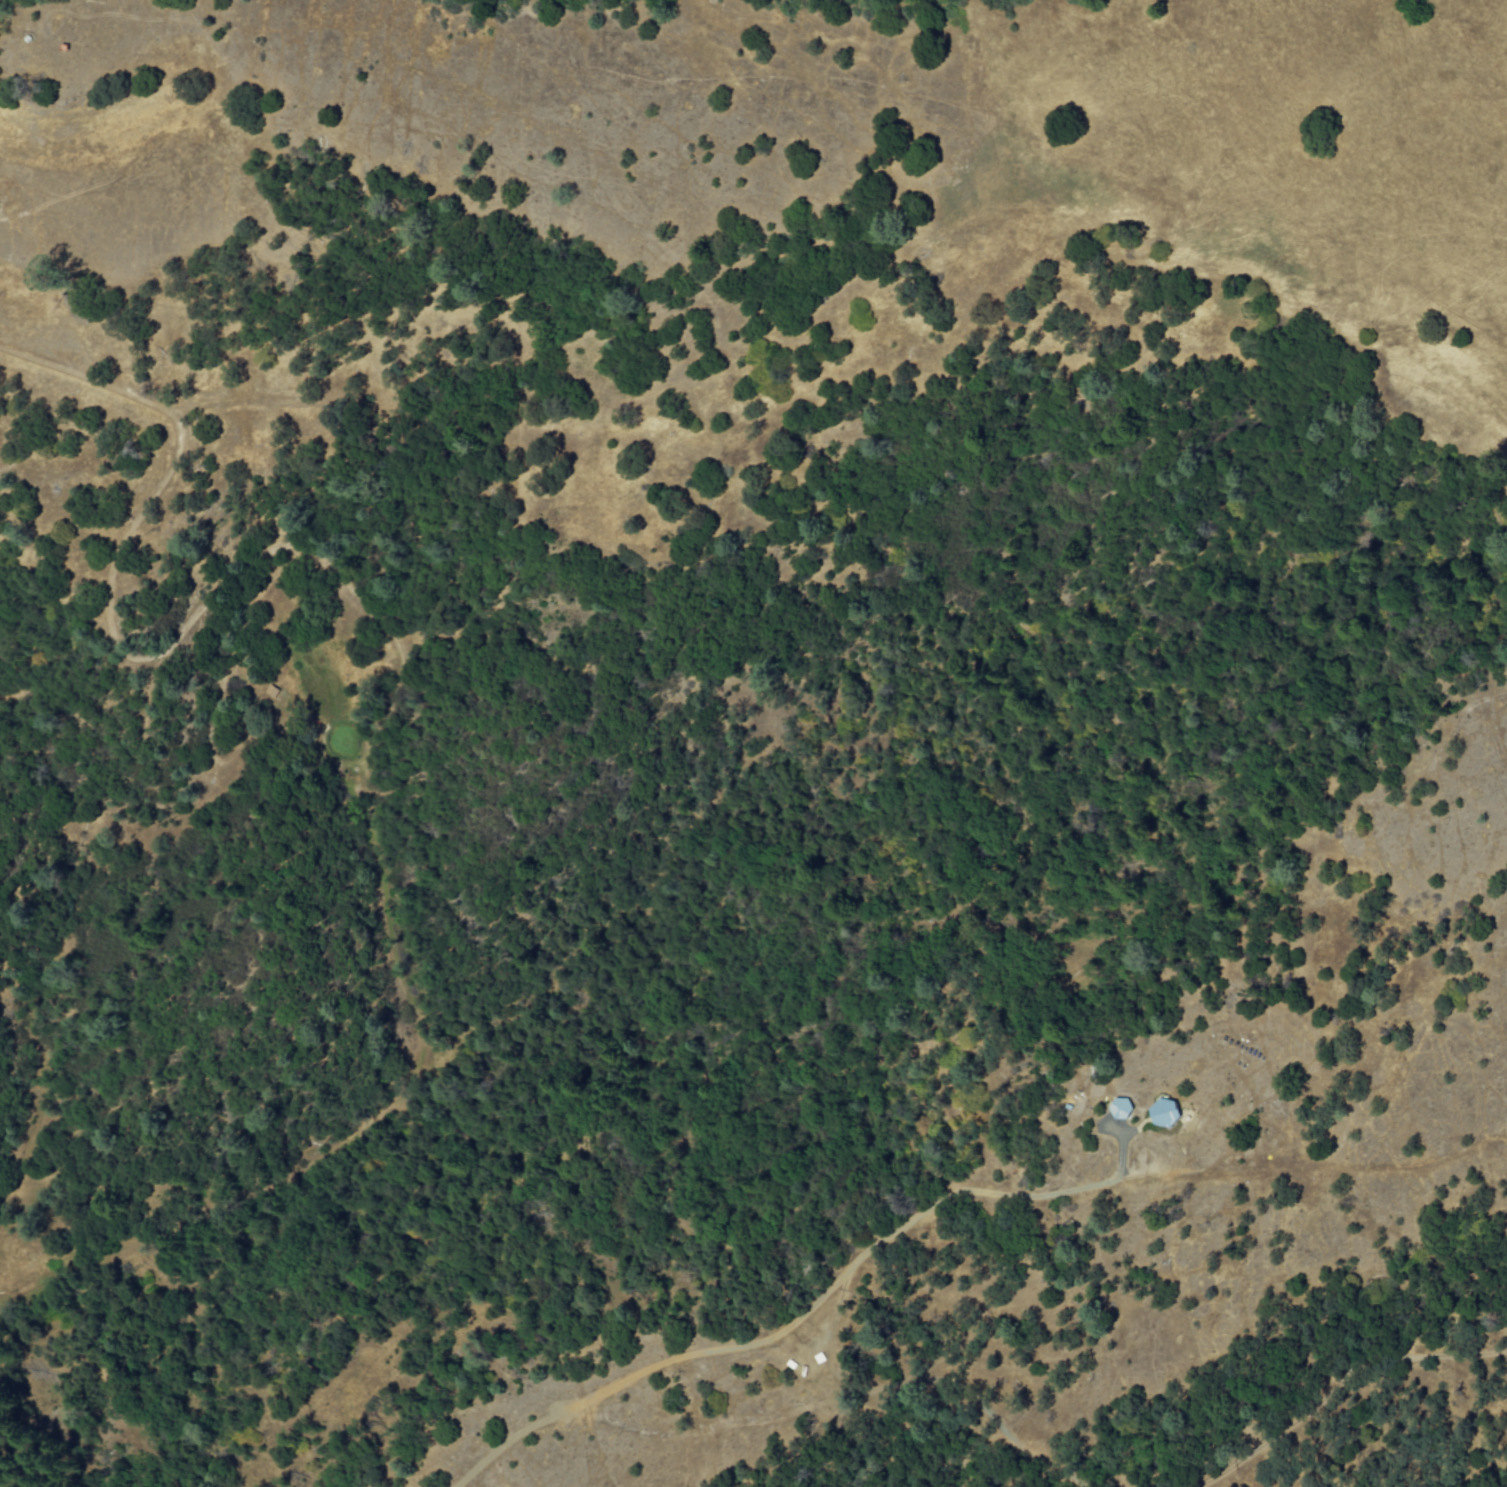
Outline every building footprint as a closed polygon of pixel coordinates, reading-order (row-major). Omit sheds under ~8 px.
[(1109,1120),(1127,1121),(1128,1099),(1110,1098),(1109,1120)] [(1172,1131),(1176,1113),(1171,1112),(1174,1103),(1153,1098),(1147,1124),(1172,1131)]
